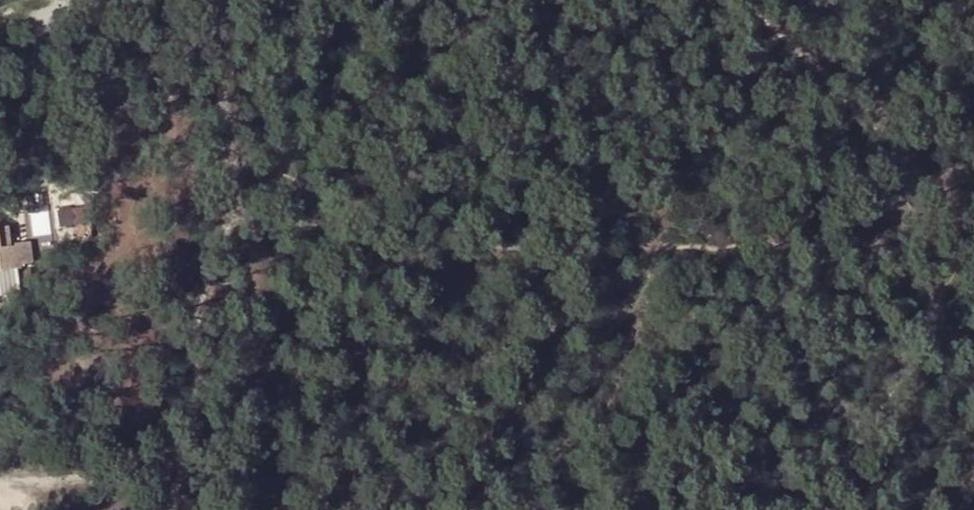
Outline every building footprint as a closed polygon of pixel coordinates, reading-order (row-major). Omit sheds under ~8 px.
[(15,249),(1,250),(0,250),(0,268),(18,266),(18,262),(29,261),(27,245),(15,246),(15,249)]
